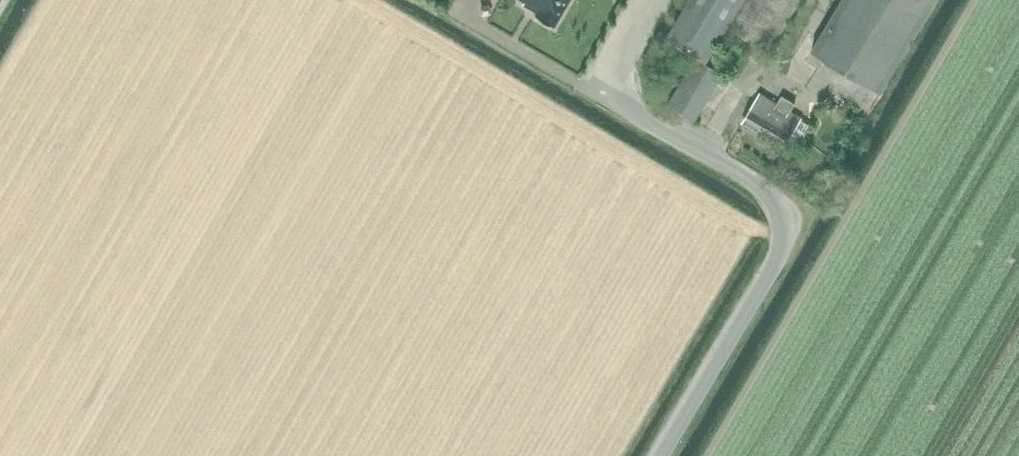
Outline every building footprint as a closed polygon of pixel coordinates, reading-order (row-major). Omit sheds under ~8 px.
[(524,0),(522,3),(536,12),(534,15),(553,26),(569,0),(523,0),(524,0)] [(709,60),(729,26),(771,51),(802,0),(689,0),(667,36),(709,60)] [(812,50),(882,92),(938,0),(842,0),(812,50)] [(697,121),(725,73),(697,56),(668,104),(697,121)] [(779,102),(761,92),(742,123),(784,149),(804,118),(792,111),(796,104),(783,96),(779,102)]
